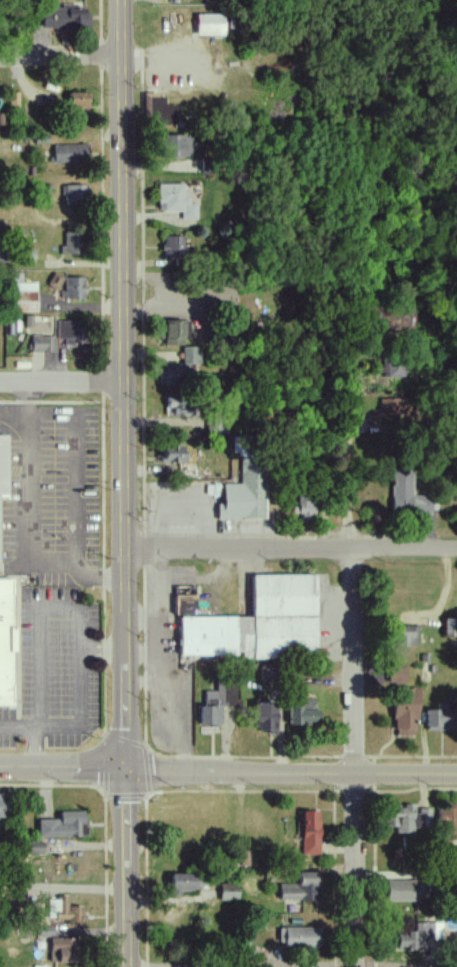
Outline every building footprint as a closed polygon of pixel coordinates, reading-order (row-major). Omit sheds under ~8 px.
[(42,8),(42,28),(89,28),(89,9),(72,9),(72,4),(61,4),(61,8),(42,8)] [(224,36),(225,14),(197,14),(197,35),(224,36)] [(89,110),(88,92),(69,93),(69,111),(89,110)] [(181,125),(181,106),(165,105),(165,94),(144,94),(143,124),(181,125)] [(160,158),(192,157),(191,135),(159,136),(160,158)] [(52,162),(85,163),(86,145),(53,144),(52,162)] [(181,219),(197,220),(197,204),(189,204),(189,197),(183,197),(184,184),(159,184),(158,211),(181,212),(181,219)] [(62,185),(63,206),(86,206),(85,185),(62,185)] [(62,255),(80,255),(81,233),(63,233),(62,255)] [(184,236),(163,237),(163,258),(185,257),(184,236)] [(84,278),(63,278),(62,299),(84,299),(84,278)] [(36,283),(12,283),(12,312),(36,312),(36,283)] [(82,345),(83,322),(56,321),(56,339),(64,339),(64,344),(82,345)] [(187,345),(187,321),(165,322),(165,346),(187,345)] [(31,352),(54,352),(55,336),(32,335),(31,352)] [(200,347),(183,347),(183,364),(200,364),(200,347)] [(405,358),(382,358),(382,378),(405,378),(405,358)] [(177,369),(160,368),(159,385),(176,386),(177,369)] [(174,417),(189,416),(188,396),(166,397),(167,408),(173,407),(174,417)] [(379,399),(379,415),(407,416),(408,399),(379,399)] [(1,562),(1,496),(8,496),(8,435),(0,435),(0,562),(1,562)] [(186,446),(163,446),(162,463),(185,463),(186,446)] [(218,520),(265,519),(264,474),(257,474),(257,458),(240,459),(241,484),(223,485),(223,504),(218,504),(218,520)] [(316,497),(296,496),(295,515),(315,516),(316,497)] [(180,618),(180,657),(242,656),(242,658),(316,658),(316,576),(252,576),(253,618),(180,618)] [(14,579),(0,579),(0,706),(13,706),(14,579)] [(175,586),(175,616),(196,617),(196,586),(175,586)] [(456,637),(456,620),(444,619),(443,636),(456,637)] [(417,646),(416,627),(398,627),(398,647),(417,646)] [(261,681),(275,681),(275,665),(261,666),(261,681)] [(388,686),(405,687),(406,667),(388,666),(388,686)] [(205,692),(205,707),(236,706),(235,685),(217,685),(217,691),(205,692)] [(417,736),(418,689),(395,689),(394,736),(417,736)] [(289,726),(316,726),(317,699),(290,698),(289,726)] [(257,734),(277,734),(276,703),(257,704),(257,734)] [(201,727),(222,727),(222,707),(201,707),(201,727)] [(426,731),(456,732),(456,712),(427,711),(426,731)] [(385,827),(396,827),(396,834),(413,834),(413,830),(432,830),(432,809),(416,809),(416,807),(385,807),(385,827)] [(439,809),(439,841),(456,841),(456,809),(439,809)] [(60,813),(60,820),(38,820),(39,838),(86,837),(85,812),(60,813)] [(319,855),(320,813),(302,812),(302,855),(319,855)] [(400,837),(398,852),(413,853),(415,838),(400,837)] [(43,841),(27,842),(27,855),(44,854),(43,841)] [(279,883),(279,899),(317,900),(318,871),(298,871),(298,883),(279,883)] [(181,889),(206,889),(206,873),(171,873),(170,894),(180,894),(181,889)] [(387,900),(419,900),(419,880),(387,880),(387,900)] [(238,884),(220,883),(219,900),(238,901),(238,884)] [(47,920),(83,921),(84,905),(68,905),(68,896),(58,895),(58,899),(48,899),(47,920)] [(318,926),(279,927),(279,946),(319,945),(318,926)] [(49,961),(77,962),(78,938),(50,937),(49,961)]
